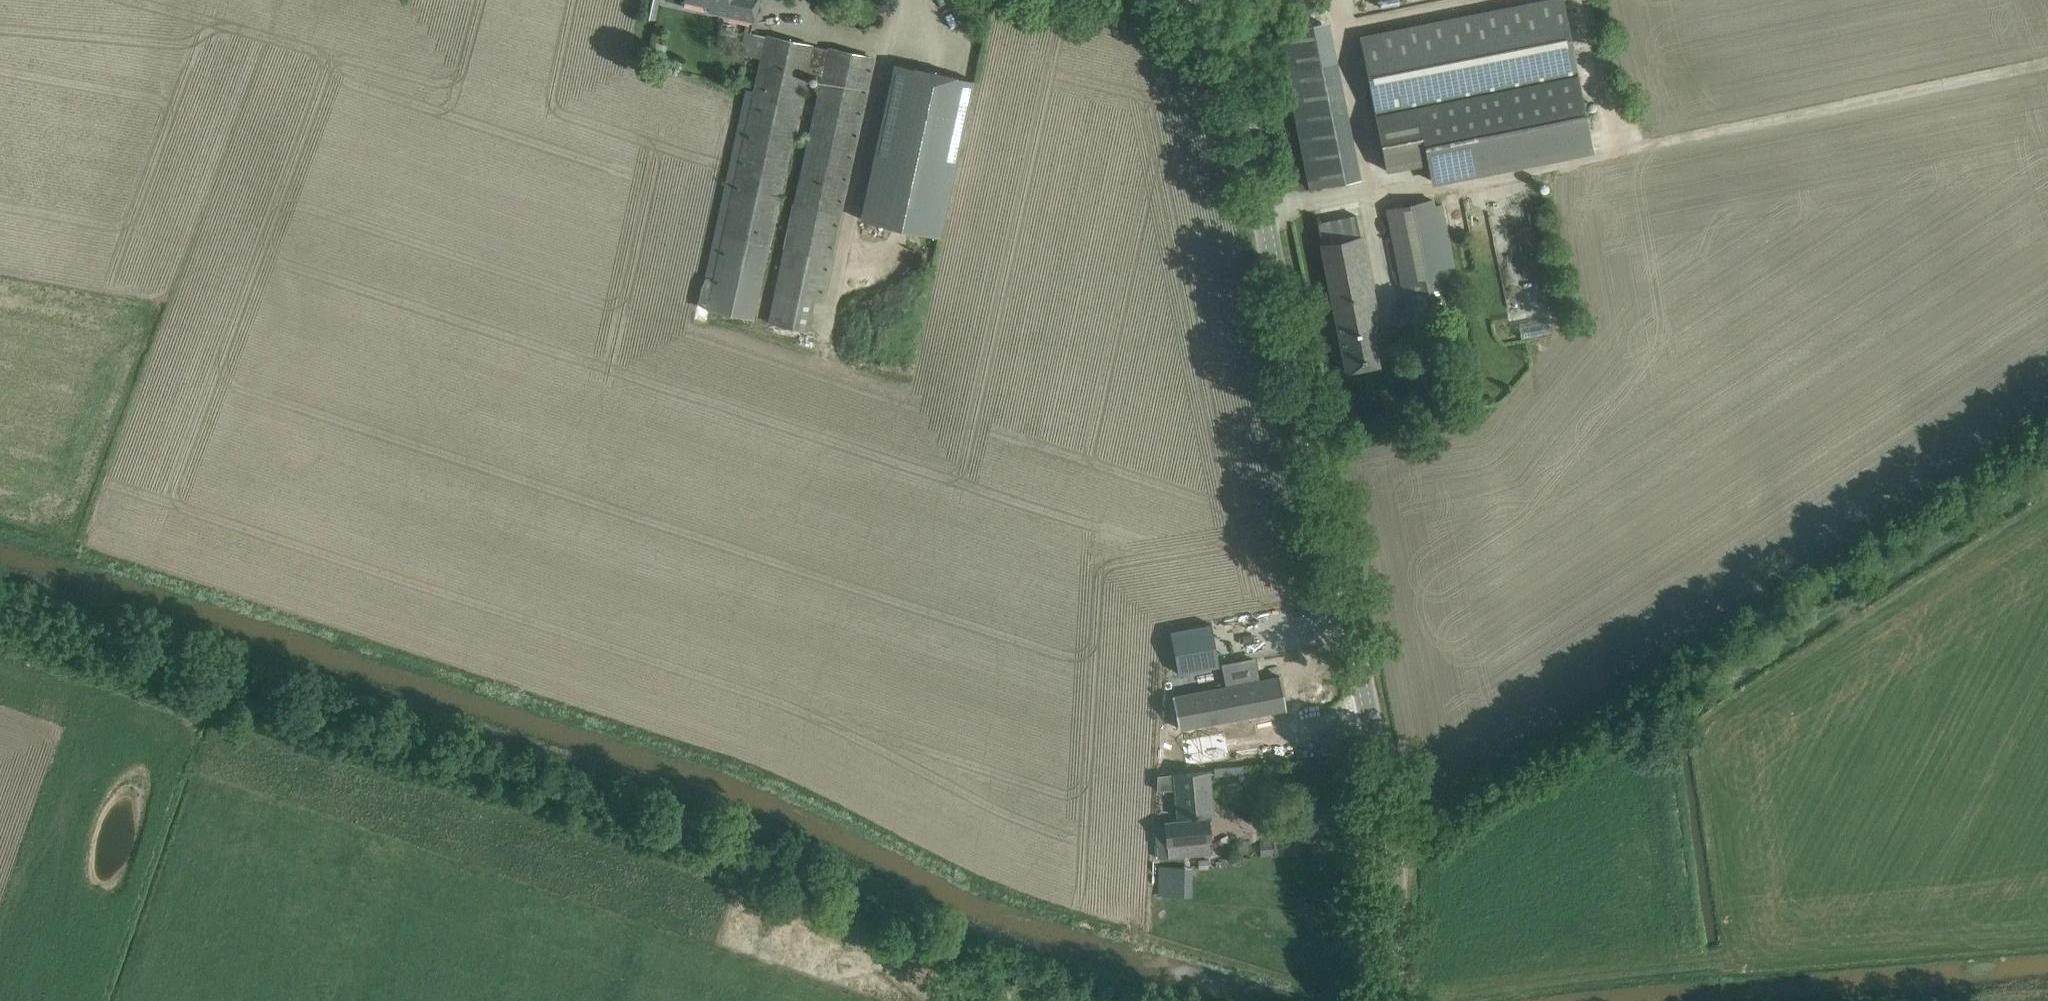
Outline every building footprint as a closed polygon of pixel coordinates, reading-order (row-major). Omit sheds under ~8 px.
[(719,6),(719,8),(732,10),(731,13),(754,18),(758,0),(691,0),(719,6)] [(1360,36),(1386,170),(1427,162),(1431,184),(1593,152),(1563,0),(1548,0),(1360,36)] [(1321,22),(1278,31),(1309,188),(1353,180),(1321,22)] [(713,281),(707,309),(736,316),(754,319),(780,198),(808,71),(823,74),(795,201),(769,323),(808,331),(815,301),(820,302),(841,210),(869,78),(874,59),(766,35),(747,31),(742,54),(761,58),(736,174),(733,188),(713,281)] [(974,80),(895,63),(861,220),(940,236),(974,80)] [(1435,205),(1434,199),(1385,209),(1410,322),(1456,313),(1450,282),(1458,280),(1443,203),(1435,205)] [(1381,331),(1358,215),(1317,223),(1347,370),(1380,363),(1374,332),(1381,331)] [(1212,623),(1170,631),(1177,673),(1219,665),(1212,623)] [(1227,687),(1172,698),(1178,728),(1222,720),(1265,711),(1285,708),(1279,677),(1259,681),(1255,659),(1222,665),(1227,687)] [(1224,736),(1169,740),(1170,763),(1232,758),(1252,757),(1250,734),(1230,736),(1224,736)] [(1213,814),(1209,771),(1174,774),(1178,817),(1213,814)] [(1209,818),(1154,823),(1156,845),(1157,845),(1158,857),(1209,852),(1208,841),(1211,840),(1209,818)] [(1272,842),(1259,842),(1260,856),(1273,856),(1272,842)] [(1208,868),(1208,860),(1198,860),(1198,868),(1208,868)] [(1170,866),(1169,888),(1182,889),(1182,867),(1170,866)]
